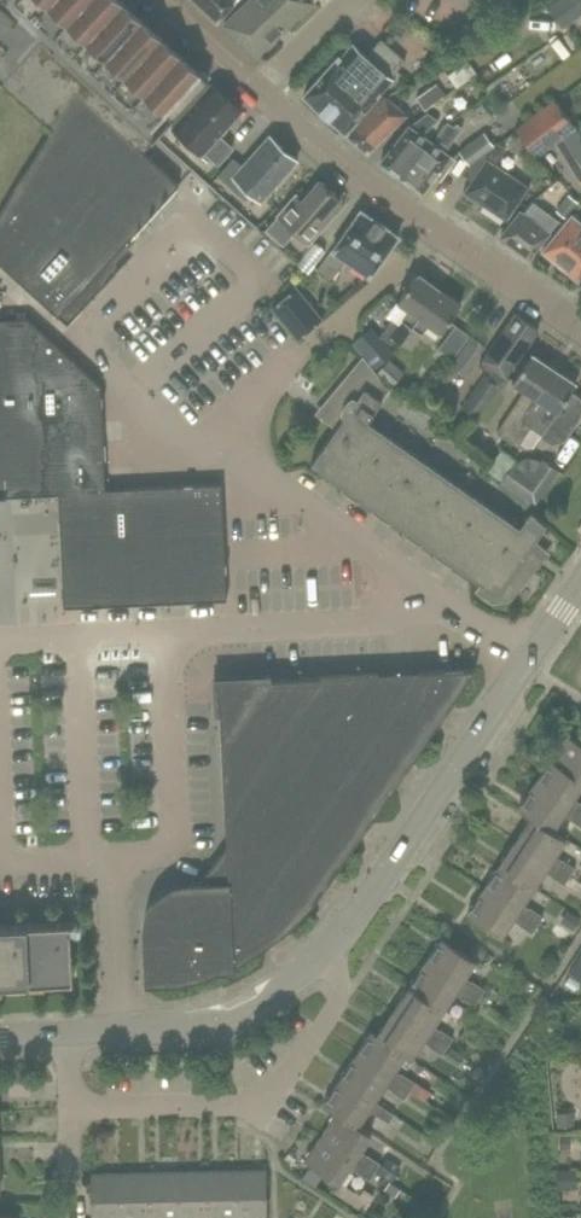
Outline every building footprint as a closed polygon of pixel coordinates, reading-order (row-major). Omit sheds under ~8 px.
[(143,150),(208,79),(129,6),(122,0),(0,0),(0,82),(46,124),(73,92),(143,150)] [(235,0),(196,0),(217,19),(235,0)] [(307,0),(245,0),(224,22),(257,53),(307,0)] [(564,27),(580,14),(580,2),(579,0),(560,0),(549,8),(564,27)] [(406,59),(382,37),(368,53),(352,40),(338,55),(303,94),(345,131),(389,81),(394,76),(392,75),(406,59)] [(425,108),(446,94),(437,81),(415,95),(425,108)] [(241,110),(211,83),(172,126),(201,152),(204,150),(218,162),(233,146),(219,134),(241,110)] [(143,150),(73,92),(46,124),(51,129),(0,212),(0,261),(3,264),(58,314),(59,314),(99,270),(126,240),(179,182),(143,150)] [(408,112),(387,94),(346,131),(368,150),(408,112)] [(562,135),(575,125),(554,99),(516,128),(537,154),(562,135)] [(404,177),(431,139),(421,132),(438,118),(426,109),(409,123),(408,123),(381,160),(404,177)] [(434,141),(431,139),(404,177),(423,190),(435,173),(440,177),(455,157),(445,150),(460,129),(448,119),(435,135),(438,137),(434,141)] [(562,135),(580,165),(580,134),(575,125),(562,135)] [(459,151),(468,163),(493,144),(484,131),(459,151)] [(251,191),(261,200),(297,159),(269,134),(243,164),(234,157),(218,174),(245,198),(251,191)] [(497,141),(493,144),(468,163),(465,166),(461,171),(471,179),(463,191),(506,219),(529,185),(495,162),(505,146),(497,141)] [(344,201),(319,179),(302,199),(296,194),(266,228),(283,244),(295,230),(308,241),(344,201)] [(556,209),(567,217),(579,201),(568,193),(556,209)] [(559,218),(533,198),(524,209),(522,212),(520,210),(500,236),(529,257),(548,231),(550,229),(559,218)] [(398,234),(361,208),(318,270),(331,279),(345,258),(370,275),(398,234)] [(577,278),(580,274),(580,221),(572,213),(542,249),(577,278)] [(400,341),(439,287),(417,271),(397,300),(409,308),(398,323),(392,319),(380,335),(392,344),(396,338),(400,341)] [(296,287),(273,306),(298,337),(321,317),(296,287)] [(439,287),(400,341),(411,349),(429,323),(441,331),(461,303),(439,287)] [(500,384),(507,375),(505,373),(538,328),(515,312),(479,363),(491,371),(488,376),(484,372),(461,404),(477,416),(499,384),(500,384)] [(0,495),(106,490),(101,384),(27,317),(0,318),(0,495)] [(469,333),(456,323),(439,347),(452,357),(469,333)] [(375,368),(394,351),(372,325),(353,341),(375,368)] [(451,360),(467,371),(486,345),(470,334),(451,360)] [(521,417),(554,367),(532,352),(512,381),(524,389),(497,430),(518,444),(520,441),(531,424),(521,417)] [(389,389),(363,354),(362,355),(363,357),(321,416),(336,426),(311,462),(342,484),(341,485),(451,562),(452,560),(481,581),(475,589),(491,600),(507,598),(533,560),(525,554),(531,546),(547,523),(532,508),(514,533),(363,426),(389,389)] [(389,358),(377,371),(393,385),(405,372),(389,358)] [(554,367),(521,417),(531,424),(520,441),(527,445),(533,445),(542,432),(552,439),(563,436),(580,409),(580,406),(579,398),(570,391),(576,381),(554,367)] [(442,403),(414,383),(398,407),(425,426),(442,403)] [(516,458),(502,447),(487,467),(502,478),(500,480),(534,506),(561,470),(543,457),(542,459),(538,456),(533,456),(526,456),(522,458),(519,461),(517,464),(513,461),(516,458)] [(327,581),(148,837),(200,926),(175,943),(187,964),(233,938),(252,910),(278,928),(457,671),(327,581)] [(560,744),(580,759),(580,724),(576,720),(560,744)] [(545,767),(580,791),(580,759),(560,744),(545,767)] [(545,767),(529,790),(566,814),(580,791),(545,767)] [(529,790),(514,813),(557,842),(558,841),(551,836),(566,814),(529,790)] [(519,819),(501,846),(538,871),(557,842),(514,813),(513,815),(519,819)] [(501,846),(481,877),(518,901),(538,871),(501,846)] [(73,979),(70,921),(0,924),(0,983),(73,979)] [(567,970),(580,979),(580,960),(576,957),(567,970)] [(435,959),(415,990),(452,1014),(472,984),(435,959)] [(415,990),(396,1019),(433,1043),(452,1014),(415,990)] [(396,1019),(377,1048),(426,1080),(427,1079),(415,1071),(433,1043),(396,1019)] [(493,1030),(488,1037),(499,1045),(504,1038),(493,1030)] [(388,1057),(369,1085),(407,1109),(426,1080),(377,1048),(376,1049),(388,1057)] [(473,1059),(468,1066),(479,1074),(484,1066),(473,1059)] [(467,1066),(462,1073),(473,1081),(478,1074),(467,1066)] [(538,1078),(524,1080),(525,1088),(539,1087),(538,1078)] [(369,1085),(349,1115),(387,1139),(407,1109),(369,1085)] [(539,1088),(525,1089),(526,1098),(540,1096),(539,1088)] [(574,1123),(573,1109),(556,1110),(556,1124),(574,1123)] [(432,1115),(427,1122),(438,1130),(443,1123),(432,1115)] [(42,1117),(27,1118),(28,1128),(43,1127),(42,1117)] [(426,1123),(421,1130),(432,1137),(437,1130),(426,1123)] [(43,1127),(28,1128),(28,1138),(43,1137),(43,1127)] [(572,1145),(572,1134),(559,1134),(559,1145),(572,1145)] [(544,1140),(531,1141),(531,1150),(545,1149),(544,1140)] [(44,1155),(29,1155),(30,1165),(45,1165),(44,1155)] [(193,1161),(183,1162),(184,1177),(194,1176),(193,1161)] [(203,1161),(193,1161),(194,1176),(204,1176),(203,1161)] [(132,1164),(123,1165),(124,1180),(133,1179),(132,1164)] [(142,1164),(132,1164),(133,1179),(143,1179),(142,1164)] [(80,1167),(71,1168),(71,1183),(81,1182),(80,1167)] [(90,1167),(80,1167),(81,1182),(91,1182),(90,1167)] [(578,1186),(577,1167),(556,1168),(557,1188),(578,1186)] [(177,1190),(167,1191),(168,1206),(178,1205),(177,1190)] [(167,1191),(158,1191),(158,1206),(168,1206),(167,1191)] [(122,1193),(112,1194),(113,1209),(123,1208),(122,1193)] [(112,1194),(103,1194),(103,1209),(113,1209),(112,1194)] [(69,1196),(59,1197),(60,1212),(69,1211),(69,1196)] [(59,1197),(49,1197),(50,1212),(60,1212),(59,1197)] [(195,1208),(196,1217),(206,1217),(205,1207),(195,1208)] [(9,1209),(10,1217),(25,1217),(24,1208),(9,1209)]
